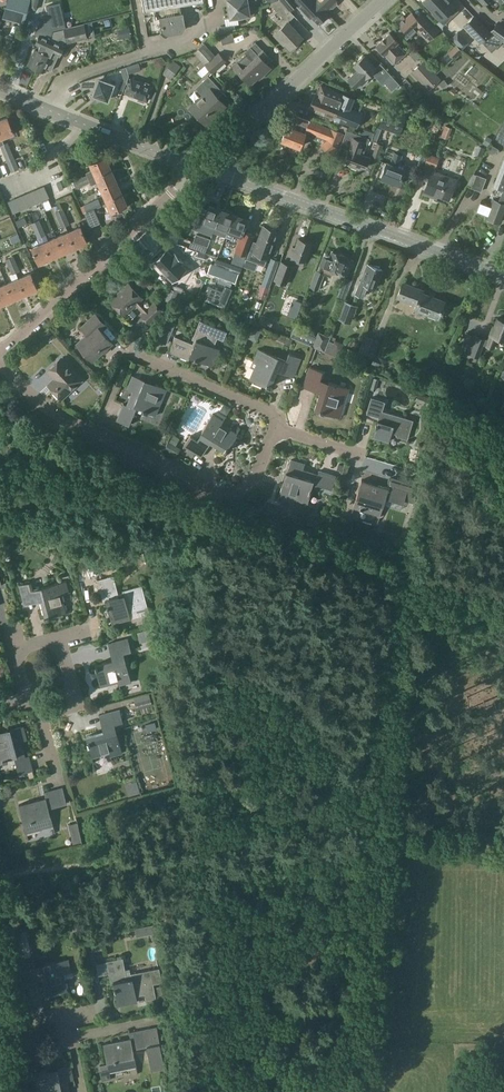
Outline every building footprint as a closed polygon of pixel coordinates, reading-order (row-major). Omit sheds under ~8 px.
[(29,0),(4,0),(0,12),(24,19),(29,0)] [(142,10),(164,6),(166,15),(158,16),(160,29),(165,32),(180,30),(183,25),(179,3),(198,0),(140,0),(142,10)] [(229,16),(242,14),(248,18),(253,11),(247,7),(245,0),(226,0),(229,16)] [(268,3),(281,17),(286,21),(286,22),(294,15),(290,11),(288,10),(279,0),(276,0),(268,3)] [(288,10),(295,3),(309,17),(310,16),(317,23),(327,14),(314,0),(279,0),(288,10)] [(327,14),(329,16),(331,15),(328,12),(333,8),(333,9),(339,3),(336,0),(314,0),(327,14)] [(423,1),(434,12),(433,13),(439,19),(445,13),(449,17),(457,10),(448,0),(424,0),(423,1)] [(426,41),(438,30),(421,11),(415,16),(411,12),(404,18),(402,15),(396,21),(398,23),(402,27),(398,30),(405,38),(409,35),(415,29),(426,41)] [(494,37),(474,16),(464,25),(479,41),(480,40),(485,45),(494,37)] [(281,26),(273,34),(282,44),(283,43),(285,44),(283,46),(289,52),(298,44),(296,43),(301,38),(286,22),(286,21),(281,17),(276,21),(281,26)] [(87,35),(94,33),(92,25),(99,23),(98,18),(84,22),(87,35)] [(31,33),(34,21),(27,19),(24,31),(31,33)] [(499,23),(492,33),(503,41),(503,27),(499,23)] [(28,64),(36,68),(53,31),(52,27),(44,24),(40,34),(39,34),(35,44),(38,45),(36,49),(35,49),(28,64)] [(53,31),(36,68),(44,71),(45,67),(52,70),(57,59),(56,58),(58,54),(60,55),(64,46),(62,45),(64,41),(67,41),(67,42),(87,37),(84,24),(66,28),(61,29),(53,31)] [(462,50),(469,43),(458,31),(450,38),(462,50)] [(397,42),(389,32),(376,44),(384,54),(385,53),(394,63),(405,53),(396,43),(397,42)] [(236,61),(232,66),(249,84),(259,75),(260,76),(269,67),(265,63),(270,58),(261,49),(254,42),(249,47),(251,49),(245,54),(245,53),(236,61)] [(204,43),(194,53),(206,65),(214,73),(227,60),(219,52),(216,55),(204,43)] [(460,52),(456,48),(451,53),(455,56),(460,52)] [(357,70),(348,79),(355,86),(359,82),(362,85),(367,79),(365,77),(371,71),(378,79),(382,75),(375,67),(364,55),(353,65),(357,70)] [(171,56),(155,79),(163,85),(179,62),(171,56)] [(440,79),(423,61),(411,71),(428,89),(440,79)] [(140,62),(127,67),(129,74),(142,70),(140,62)] [(106,81),(104,74),(80,82),(82,89),(89,87),(93,93),(93,94),(96,95),(99,99),(105,99),(107,100),(110,92),(112,92),(115,85),(113,84),(113,83),(106,81)] [(195,87),(203,96),(194,105),(201,112),(198,115),(206,123),(218,112),(215,109),(222,102),(217,97),(223,91),(208,75),(195,87)] [(399,83),(392,76),(384,83),(391,91),(399,83)] [(153,86),(131,78),(125,92),(139,97),(138,99),(144,101),(144,100),(147,101),(153,86)] [(440,84),(444,88),(448,84),(444,79),(440,84)] [(334,118),(343,94),(341,93),(320,84),(317,93),(315,92),(312,98),(308,108),(334,118)] [(353,98),(343,94),(334,118),(356,127),(362,112),(349,108),(353,98)] [(380,126),(400,134),(407,116),(386,108),(380,126)] [(339,147),(344,134),(292,114),(287,126),(281,140),(299,147),(303,134),(325,142),(321,144),(330,155),(334,153),(339,147)] [(1,137),(14,132),(7,117),(0,120),(0,134),(1,137)] [(375,127),(365,124),(361,135),(369,137),(371,138),(375,127)] [(446,126),(442,137),(449,140),(453,128),(446,126)] [(361,135),(346,130),(340,146),(348,149),(343,161),(349,164),(349,165),(360,169),(361,167),(367,169),(371,157),(363,154),(369,137),(361,135)] [(488,146),(492,139),(487,135),(482,143),(488,146)] [(4,154),(8,153),(12,151),(7,141),(4,143),(0,145),(0,146),(4,154)] [(378,142),(373,159),(378,161),(384,144),(378,142)] [(483,157),(486,148),(478,145),(475,154),(483,157)] [(4,154),(11,172),(19,168),(14,157),(12,151),(8,153),(4,154)] [(386,162),(381,177),(399,183),(403,174),(411,177),(415,167),(404,163),(403,169),(399,167),(403,155),(395,151),(390,164),(386,162)] [(439,158),(428,154),(424,164),(423,163),(418,178),(428,181),(424,193),(431,196),(432,193),(448,199),(455,181),(434,174),(437,168),(435,168),(439,158)] [(89,178),(111,169),(105,156),(90,163),(93,168),(86,172),(85,173),(86,175),(80,177),(83,185),(90,182),(89,178)] [(494,185),(503,188),(500,196),(499,200),(493,198),(491,204),(481,200),(477,211),(486,215),(486,216),(500,221),(503,212),(503,160),(494,185)] [(101,187),(116,181),(111,169),(89,178),(90,182),(92,185),(98,181),(101,187)] [(486,178),(476,174),(471,187),(481,191),(486,178)] [(83,185),(80,177),(73,181),(74,185),(76,188),(83,185)] [(52,192),(62,191),(60,178),(50,179),(52,192)] [(106,199),(121,193),(116,181),(101,187),(106,199)] [(44,185),(8,201),(13,213),(50,198),(44,185)] [(121,193),(106,199),(112,212),(127,205),(121,193)] [(99,198),(81,207),(85,215),(103,206),(99,198)] [(196,206),(192,218),(200,221),(197,229),(212,235),(213,232),(221,210),(208,205),(207,209),(196,206)] [(56,213),(59,221),(67,218),(64,210),(56,213)] [(221,210),(213,232),(225,236),(233,214),(221,210)] [(247,219),(233,214),(225,236),(232,239),(234,232),(241,235),(243,230),(247,219)] [(59,221),(62,227),(66,225),(70,224),(67,218),(59,221)] [(39,219),(31,223),(35,232),(43,228),(39,219)] [(251,247),(247,258),(266,265),(272,248),(270,247),(277,230),(263,225),(256,242),(257,242),(255,248),(251,247)] [(87,241),(81,227),(68,232),(75,247),(87,241)] [(35,232),(37,238),(46,234),(43,228),(35,232)] [(237,248),(231,263),(242,266),(254,235),(245,231),(239,248),(237,248)] [(68,232),(56,237),(63,252),(75,247),(68,232)] [(17,233),(9,237),(12,244),(20,240),(17,233)] [(210,239),(196,234),(193,241),(207,246),(210,239)] [(56,237),(44,242),(51,257),(63,252),(56,237)] [(295,247),(293,246),(289,255),(291,256),(291,258),(297,261),(298,258),(305,261),(312,243),(298,238),(295,247)] [(207,247),(191,241),(189,247),(205,253),(207,247)] [(38,262),(51,257),(44,242),(32,248),(38,262)] [(182,263),(168,248),(154,261),(154,262),(149,267),(163,282),(168,277),(173,283),(176,281),(183,288),(200,272),(187,258),(182,263)] [(318,271),(316,270),(310,286),(318,289),(324,273),(330,276),(333,270),(336,271),(337,270),(346,274),(352,259),(342,255),(343,255),(332,250),(330,258),(324,255),(318,271)] [(7,265),(8,267),(17,264),(13,255),(5,259),(8,265),(7,265)] [(271,288),(268,287),(278,260),(271,257),(257,295),(267,299),(271,288)] [(286,285),(293,265),(280,260),(273,280),(286,285)] [(8,267),(11,274),(16,272),(20,271),(17,264),(8,267)] [(210,264),(207,273),(219,277),(218,282),(230,287),(232,282),(235,282),(238,273),(210,264)] [(362,276),(355,293),(362,296),(366,283),(375,287),(381,269),(367,264),(363,276),(362,276)] [(6,284),(13,298),(25,293),(19,278),(18,279),(16,272),(11,274),(14,280),(6,284)] [(19,278),(25,293),(37,288),(31,273),(19,278)] [(142,298),(128,283),(111,300),(124,314),(135,304),(142,312),(140,314),(149,324),(163,311),(154,301),(148,306),(141,299),(142,298)] [(402,283),(397,296),(416,303),(415,308),(428,313),(437,317),(438,316),(442,317),(445,310),(441,308),(444,301),(421,292),(422,290),(402,283)] [(1,304),(13,298),(6,284),(1,286),(0,286),(0,302),(1,304)] [(204,300),(224,308),(232,288),(225,286),(222,292),(210,287),(204,300)] [(342,288),(338,298),(344,300),(347,290),(342,288)] [(296,318),(302,302),(294,299),(292,303),(291,303),(290,305),(291,306),(288,315),(296,318)] [(346,302),(338,319),(351,324),(358,307),(346,302)] [(87,333),(77,343),(93,360),(112,343),(100,329),(105,324),(96,314),(81,327),(87,333)] [(259,325),(271,329),(274,322),(272,321),(272,319),(263,315),(259,325)] [(497,337),(503,340),(503,321),(497,319),(494,326),(493,326),(490,334),(488,340),(466,332),(458,352),(466,355),(467,353),(478,358),(483,344),(493,348),(497,337)] [(175,336),(168,351),(188,360),(190,356),(212,365),(219,349),(213,346),(217,338),(223,340),(227,331),(200,320),(192,339),(194,340),(192,343),(175,336)] [(166,344),(172,331),(163,327),(157,340),(166,344)] [(49,342),(55,336),(49,330),(43,335),(49,342)] [(317,336),(312,346),(324,351),(329,340),(331,336),(319,331),(317,336)] [(366,335),(360,351),(374,357),(380,340),(366,335)] [(340,352),(331,349),(333,342),(329,340),(324,351),(329,353),(338,357),(340,352)] [(250,366),(254,368),(249,378),(269,387),(278,366),(294,372),(300,358),(288,353),(286,360),(258,348),(253,360),(250,366)] [(80,378),(61,358),(47,371),(54,379),(50,382),(55,387),(53,388),(62,398),(75,385),(74,384),(80,378)] [(118,366),(111,382),(121,387),(128,370),(118,366)] [(322,371),(310,367),(305,383),(321,388),(315,410),(334,416),(340,398),(346,400),(349,388),(320,379),(322,371)] [(126,405),(123,404),(116,420),(129,425),(137,405),(144,408),(143,410),(147,412),(155,415),(161,401),(159,400),(165,387),(155,383),(154,386),(145,382),(146,380),(144,379),(144,380),(132,375),(127,388),(132,391),(126,405)] [(385,402),(372,397),(366,413),(379,417),(378,420),(373,436),(388,441),(391,432),(397,434),(396,435),(407,439),(413,420),(383,411),(385,402)] [(197,439),(190,435),(184,446),(197,454),(207,439),(226,451),(237,433),(222,423),(224,420),(213,413),(197,439)] [(165,450),(178,457),(182,449),(176,446),(180,439),(174,435),(165,450)] [(283,482),(280,492),(293,496),(293,498),(308,503),(311,490),(310,489),(312,483),(332,489),(336,476),(319,471),(317,474),(303,470),(305,464),(291,460),(287,472),(286,472),(286,473),(289,474),(286,483),(283,482)] [(338,463),(336,469),(343,472),(345,465),(338,463)] [(356,497),(353,507),(380,516),(384,505),(383,505),(385,498),(403,503),(404,500),(414,503),(420,486),(392,477),(388,488),(361,480),(356,497)] [(339,497),(347,499),(350,489),(342,486),(339,497)] [(41,542),(50,529),(40,522),(31,536),(41,542)] [(119,595),(113,575),(97,579),(103,600),(106,600),(112,623),(130,618),(129,612),(138,610),(140,615),(149,613),(142,585),(122,590),(123,594),(119,595)] [(31,581),(19,584),(23,600),(40,595),(45,617),(72,610),(66,611),(62,594),(70,592),(70,591),(69,591),(66,580),(33,589),(31,581)] [(156,627),(137,632),(140,642),(148,640),(149,642),(159,639),(156,627)] [(112,642),(117,659),(95,665),(100,685),(118,681),(119,684),(131,681),(124,652),(131,650),(128,638),(112,642)] [(151,698),(135,702),(137,710),(153,706),(151,698)] [(115,699),(101,703),(103,708),(117,704),(115,699)] [(123,721),(120,709),(103,713),(108,730),(86,736),(93,763),(94,762),(93,757),(109,752),(111,760),(112,760),(111,756),(122,753),(115,723),(123,721)] [(8,759),(7,757),(14,756),(19,774),(33,770),(29,755),(24,756),(21,741),(27,740),(23,726),(10,729),(10,728),(8,728),(9,731),(0,733),(0,761),(8,759)] [(124,766),(132,764),(130,756),(121,758),(124,766)] [(46,798),(19,805),(28,840),(29,840),(27,832),(53,825),(55,833),(49,807),(67,802),(63,787),(44,791),(46,798)] [(150,933),(153,945),(161,943),(157,923),(140,927),(141,935),(150,933)] [(28,928),(15,930),(21,960),(24,975),(41,972),(46,994),(67,990),(63,972),(71,971),(68,959),(35,965),(34,957),(28,928)] [(123,957),(107,960),(111,982),(114,981),(119,1005),(137,1002),(136,995),(145,993),(146,1000),(156,998),(153,984),(162,982),(159,967),(131,973),(130,968),(125,969),(123,957)] [(103,1043),(106,1060),(108,1070),(101,1071),(103,1081),(112,1080),(110,1072),(136,1068),(132,1047),(146,1045),(152,1071),(167,1068),(158,1026),(129,1032),(130,1037),(103,1043)] [(57,1067),(33,1072),(37,1091),(70,1091),(68,1081),(73,1079),(71,1066),(57,1068),(57,1067)]
